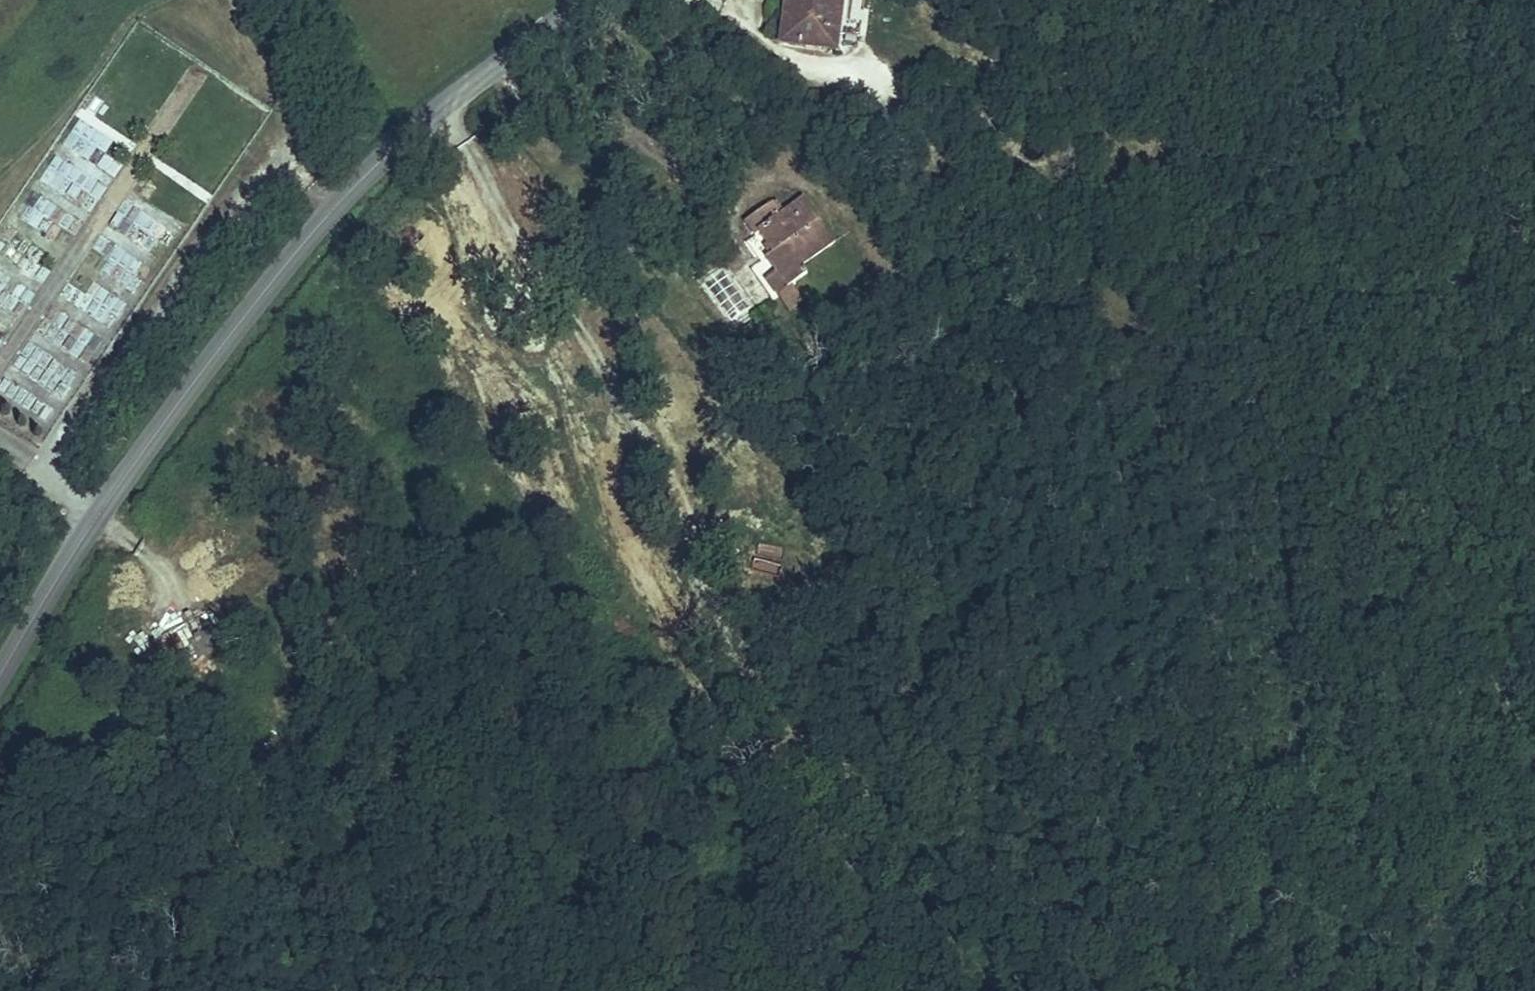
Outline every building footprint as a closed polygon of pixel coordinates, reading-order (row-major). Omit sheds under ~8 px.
[(779,41),(791,43),(796,0),(784,0),(779,41)] [(791,43),(836,48),(842,0),(796,0),(791,43)] [(88,157),(94,145),(70,132),(64,144),(88,157)] [(772,287),(781,300),(816,274),(807,261),(836,239),(803,195),(774,217),(767,208),(736,231),(751,251),(761,243),(770,255),(770,261),(783,279),(772,287)] [(19,269),(40,284),(49,271),(28,256),(19,269)] [(78,299),(106,326),(124,307),(97,281),(78,299)] [(781,300),(772,287),(762,295),(771,307),(781,300)] [(19,373),(62,394),(75,369),(32,348),(19,373)]
